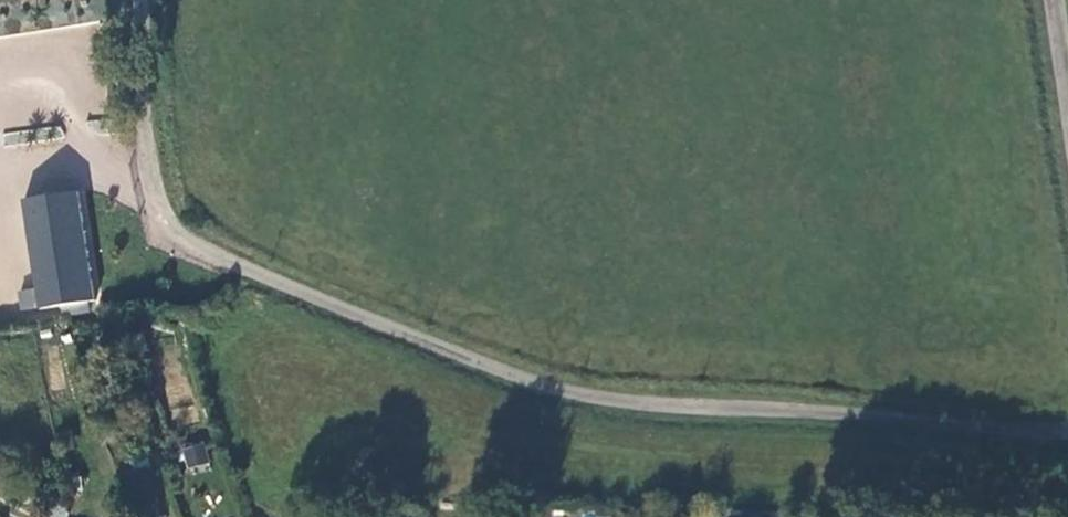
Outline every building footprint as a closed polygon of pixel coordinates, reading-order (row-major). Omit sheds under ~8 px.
[(17,290),(21,310),(38,307),(38,310),(95,301),(78,190),(21,199),(34,287),(17,290)] [(186,468),(209,462),(203,441),(180,447),(186,468)]
